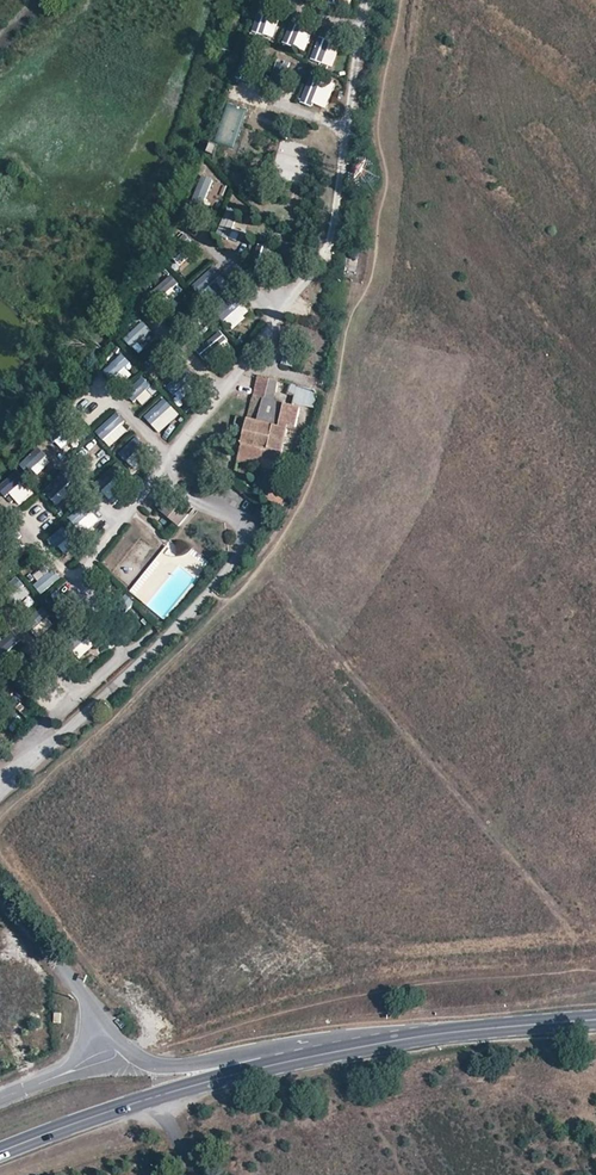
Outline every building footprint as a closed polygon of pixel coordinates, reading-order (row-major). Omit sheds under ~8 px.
[(252,30),(273,38),(279,22),(258,14),(252,30)] [(293,20),(284,39),(295,44),(304,25),(293,20)] [(318,36),(310,58),(332,67),(341,44),(318,36)] [(241,76),(250,80),(254,69),(256,69),(260,57),(249,53),(241,76)] [(308,77),(301,102),(328,109),(334,84),(308,77)] [(204,174),(193,198),(204,203),(215,180),(204,174)] [(227,240),(237,217),(225,212),(216,235),(227,240)] [(346,276),(361,278),(363,252),(348,251),(346,276)] [(174,258),(181,266),(188,259),(181,252),(174,258)] [(200,294),(222,275),(214,265),(192,284),(200,294)] [(171,274),(157,287),(170,300),(183,288),(171,274)] [(232,329),(251,312),(236,296),(217,313),(232,329)] [(133,348),(152,330),(142,320),(124,338),(133,348)] [(300,345),(286,342),(281,363),(295,366),(300,345)] [(122,352),(102,371),(112,381),(132,362),(122,352)] [(188,369),(168,388),(181,401),(200,382),(188,369)] [(127,393),(142,406),(157,389),(142,376),(127,393)] [(276,391),(278,381),(257,376),(255,386),(276,391)] [(276,391),(255,386),(253,397),(274,401),(276,391)] [(285,404),(274,401),(253,397),(252,396),(247,419),(248,419),(280,428),(285,404)] [(165,397),(144,416),(159,433),(180,414),(165,397)] [(285,404),(280,428),(287,429),(293,405),(285,404)] [(96,432),(111,447),(130,426),(115,412),(96,432)] [(287,429),(280,428),(248,419),(241,443),(282,453),(287,429)] [(135,435),(119,454),(131,465),(148,446),(135,435)] [(88,459),(100,447),(92,439),(81,451),(88,459)] [(282,453),(241,443),(238,458),(278,468),(282,453)] [(36,476),(52,461),(38,446),(22,462),(36,476)] [(116,461),(94,484),(106,495),(128,473),(116,461)] [(44,492),(59,505),(77,485),(62,472),(44,492)] [(281,509),(289,495),(266,490),(264,498),(281,509)] [(189,516),(171,502),(162,514),(180,528),(189,516)] [(70,518),(81,526),(93,511),(83,503),(70,518)] [(62,526),(47,540),(56,549),(71,536),(62,526)] [(128,547),(140,536),(133,528),(121,540),(128,547)] [(84,580),(94,568),(84,559),(74,570),(84,580)] [(30,577),(43,592),(61,577),(48,562),(30,577)] [(145,568),(131,594),(149,603),(163,578),(145,568)] [(40,607),(27,621),(42,634),(54,620),(40,607)] [(78,657),(98,642),(86,627),(67,642),(78,657)] [(0,635),(0,659),(0,660),(16,642),(4,631),(0,635)] [(104,663),(114,653),(103,643),(93,653),(104,663)]
